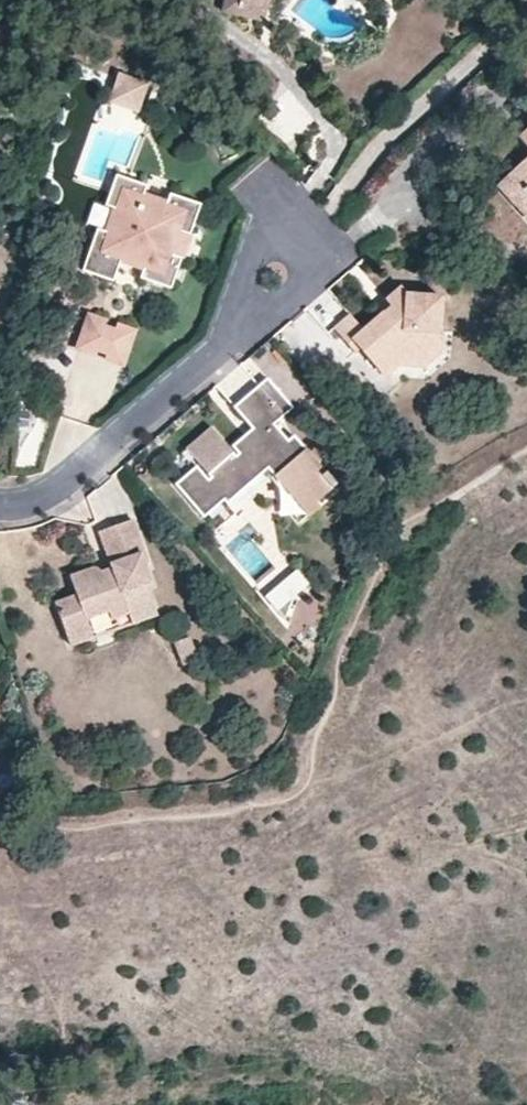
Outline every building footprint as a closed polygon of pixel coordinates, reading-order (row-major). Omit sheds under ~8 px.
[(223,3),(260,10),(261,0),(223,0),(223,3)] [(260,10),(223,3),(221,11),(258,19),(260,10)] [(149,84),(121,74),(111,102),(139,112),(149,84)] [(526,213),(526,157),(499,184),(526,213)] [(142,278),(173,290),(184,258),(172,255),(180,232),(191,236),(202,205),(171,194),(167,206),(145,199),(149,187),(118,176),(108,206),(120,211),(112,233),(100,230),(85,271),(116,282),(125,258),(147,266),(142,278)] [(172,255),(184,258),(191,236),(180,232),(172,255)] [(365,349),(389,376),(407,361),(425,363),(440,351),(440,332),(445,333),(447,299),(411,298),(403,289),(389,301),(397,310),(389,317),(387,313),(367,332),(353,316),(338,329),(359,354),(365,349)] [(78,350),(97,357),(100,349),(107,329),(109,323),(91,316),(78,350)] [(118,333),(111,353),(108,361),(126,367),(138,332),(121,326),(118,333)] [(107,329),(100,349),(111,353),(118,333),(107,329)] [(319,503),(339,485),(298,437),(292,443),(278,427),(297,412),(271,381),(238,409),(256,429),(235,446),(243,455),(239,458),(214,429),(190,450),(215,479),(212,482),(200,467),(178,487),(207,521),(226,503),(230,507),(272,471),(299,502),(310,493),(319,503)] [(339,485),(319,503),(310,493),(299,502),(318,525),(329,516),(326,512),(347,494),(339,485)] [(135,626),(158,618),(147,588),(153,586),(146,567),(149,566),(134,523),(102,534),(117,578),(119,583),(106,587),(104,582),(99,569),(71,580),(77,596),(56,604),(68,637),(91,629),(88,620),(111,613),(114,619),(131,614),(135,626)] [(310,583),(297,568),(267,595),(278,606),(310,583)] [(119,583),(117,578),(104,582),(106,587),(119,583)] [(91,629),(68,637),(71,647),(94,640),(91,629)] [(197,664),(189,641),(176,645),(184,668),(197,664)]
